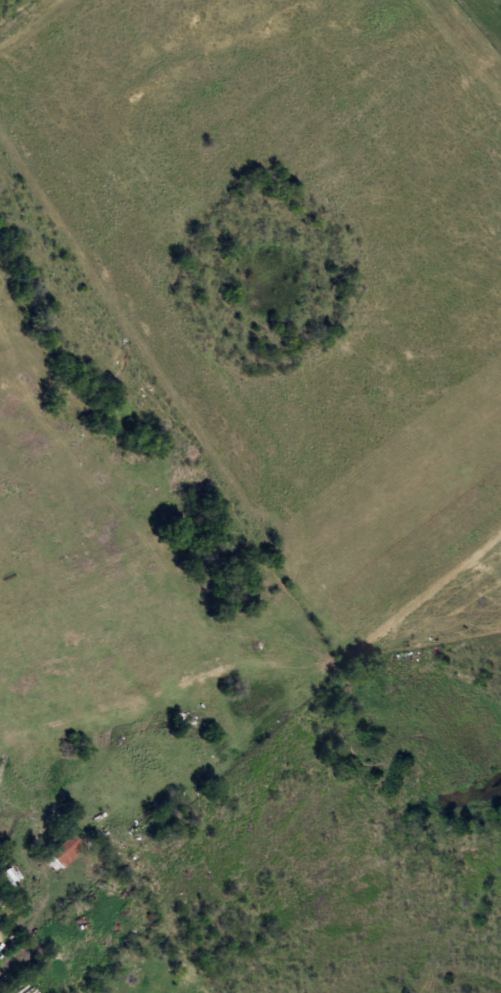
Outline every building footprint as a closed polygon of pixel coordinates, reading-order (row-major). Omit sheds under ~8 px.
[(51,855),(65,868),(85,848),(71,834),(51,855)] [(61,866),(50,855),(45,860),(56,871),(61,866)] [(30,905),(15,882),(21,878),(14,867),(0,876),(0,879),(21,911),(30,905)]
